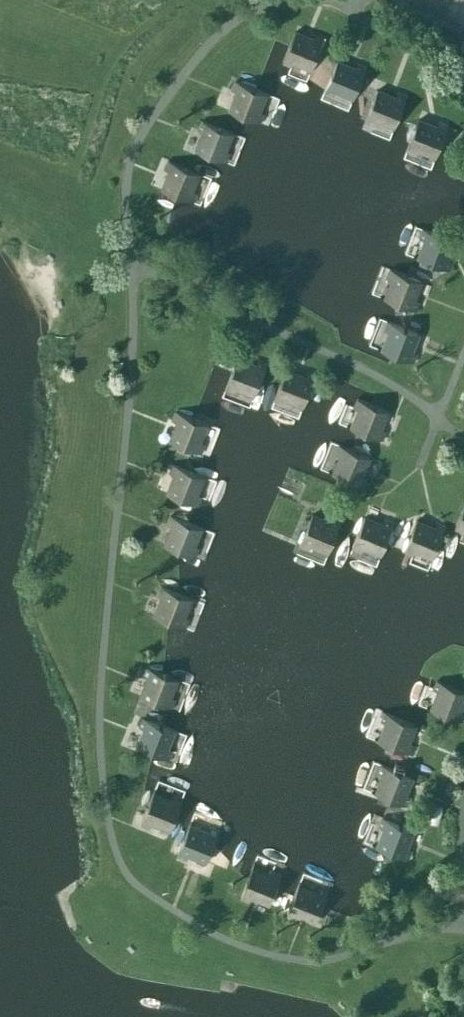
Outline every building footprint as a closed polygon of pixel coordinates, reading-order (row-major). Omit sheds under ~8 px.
[(295,31),(282,61),(291,65),(292,62),(310,69),(323,38),(314,34),(312,38),(295,31)] [(332,94),(333,92),(352,99),(365,67),(356,63),(355,68),(337,60),(324,91),(332,94)] [(262,113),(260,112),(267,94),(235,81),(231,90),(236,92),(229,109),(259,122),(262,113)] [(377,90),(365,120),(373,123),(374,120),(393,127),(405,96),(396,92),(395,97),(377,90)] [(418,119),(406,150),(415,153),(416,150),(435,157),(447,125),(438,121),(436,126),(418,119)] [(229,153),(226,152),(234,133),(201,120),(198,129),(202,131),(195,149),(225,161),(229,153)] [(161,189),(192,201),(195,193),(193,192),(200,173),(168,160),(164,169),(169,171),(161,189)] [(420,238),(422,239),(415,258),(448,270),(452,260),(447,259),(454,241),(423,229),(420,238)] [(421,281),(390,269),(387,277),(390,279),(383,297),(414,310),(418,301),(414,299),(421,281)] [(384,329),(386,330),(378,348),(412,362),(416,352),(411,351),(418,333),(387,321),(384,329)] [(237,358),(225,388),(233,391),(234,389),(253,396),(266,364),(256,360),(255,365),(237,358)] [(282,402),(283,400),(302,407),(314,375),(305,371),(303,375),(285,369),(274,399),(282,402)] [(354,407),(356,408),(349,427),(381,439),(385,430),(380,428),(387,410),(357,398),(354,407)] [(169,440),(200,452),(203,444),(200,443),(208,424),(176,411),(172,420),(176,422),(169,440)] [(335,453),(338,454),(331,473),(363,485),(366,476),(362,475),(369,457),(339,444),(335,453)] [(200,496),(197,495),(205,476),(173,464),(169,473),(174,475),(166,493),(197,505),(200,496)] [(463,530),(463,504),(454,529),(462,533),(463,530)] [(308,548),(309,545),(328,553),(342,521),(331,517),(329,521),(311,514),(299,545),(308,548)] [(198,548),(195,547),(202,528),(170,515),(167,524),(171,526),(164,544),(194,556),(198,548)] [(364,517),(352,547),(360,551),(361,547),(380,555),(393,523),(384,519),(382,524),(364,517)] [(416,520),(403,550),(412,554),(413,551),(432,558),(445,526),(435,523),(434,527),(416,520)] [(154,615),(184,627),(188,617),(185,616),(192,598),(160,586),(156,595),(161,597),(154,615)] [(140,695),(171,707),(174,698),(172,697),(179,679),(146,666),(142,676),(147,677),(140,695)] [(436,680),(433,689),(436,690),(429,708),(461,721),(463,713),(463,711),(460,710),(463,700),(463,691),(436,680)] [(381,721),(384,722),(376,740),(408,753),(412,744),(408,742),(415,724),(384,712),(381,721)] [(137,747),(167,759),(171,749),(168,748),(175,731),(143,718),(139,727),(144,729),(137,747)] [(378,774),(380,775),(373,793),(406,805),(409,796),(405,794),(412,776),(381,764),(378,774)] [(169,830),(182,799),(173,795),(172,797),(154,790),(141,823),(150,827),(152,823),(169,830)] [(413,829),(382,817),(379,827),(382,828),(375,846),(407,858),(410,849),(406,847),(413,829)] [(208,827),(208,829),(190,822),(177,855),(186,859),(188,854),(206,861),(218,831),(208,827)] [(269,904),(281,873),(271,869),(270,872),(252,865),(240,898),(249,901),(251,897),(269,904)] [(315,922),(326,891),(317,888),(316,890),(299,883),(286,916),(295,919),(297,915),(315,922)]
